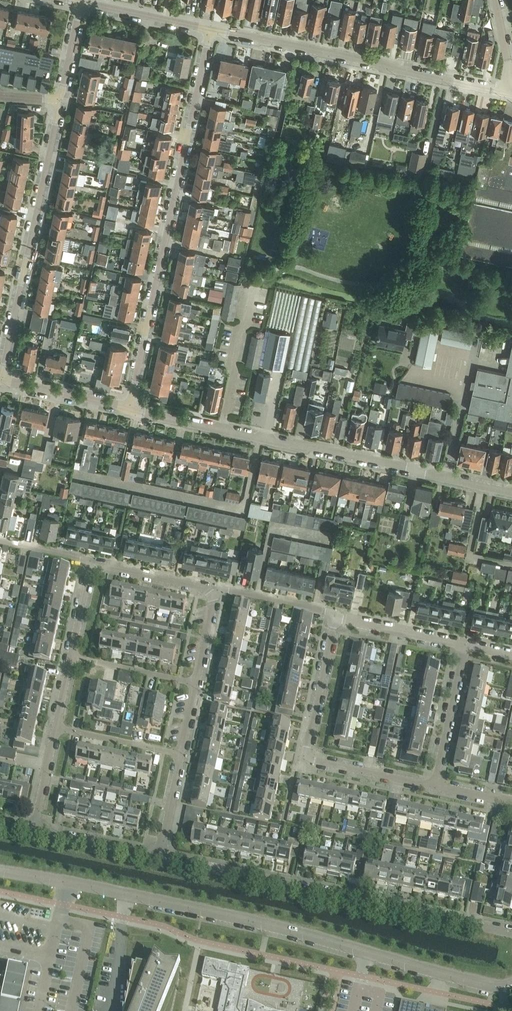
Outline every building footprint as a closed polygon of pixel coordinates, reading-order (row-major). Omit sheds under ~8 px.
[(233,1),(233,0),(219,0),(217,10),(231,13),(231,10),(233,1)] [(231,10),(234,11),(234,13),(246,16),(249,0),(236,0),(236,2),(233,1),(231,10)] [(246,16),(258,18),(262,2),(262,0),(249,0),(246,16)] [(278,4),(279,0),(265,0),(261,18),(274,21),(278,4)] [(293,5),(294,0),(281,0),(277,20),(278,20),(279,23),(283,23),(284,22),(290,23),(293,5)] [(308,11),(310,3),(309,3),(307,3),(307,0),(297,0),(296,2),(298,2),(297,9),(296,9),(293,25),(305,28),(309,11),(308,11)] [(340,16),(343,1),(336,0),(332,0),(331,6),(330,6),(325,32),(337,34),(341,16),(340,16)] [(468,19),(467,22),(470,23),(470,19),(474,0),(463,0),(461,8),(457,8),(455,16),(468,19)] [(326,15),(327,7),(313,3),(311,11),(308,28),(320,31),(324,15),(326,15)] [(4,28),(8,9),(0,8),(0,27),(4,28)] [(339,35),(352,37),(355,19),(356,17),(357,12),(344,10),(339,35)] [(14,27),(25,29),(28,13),(17,11),(14,27)] [(28,13),(25,29),(36,31),(39,16),(28,13)] [(355,19),(352,37),(365,40),(368,22),(366,22),(367,16),(362,15),(361,21),(355,19)] [(371,15),(366,40),(378,43),(383,17),(371,15)] [(39,16),(36,31),(42,32),(41,36),(46,37),(50,18),(39,16)] [(385,22),(381,41),(382,41),(383,44),(387,45),(389,43),(394,44),(400,17),(395,16),(393,23),(385,22)] [(403,31),(402,36),(401,45),(402,45),(402,48),(407,49),(408,47),(413,48),(419,19),(406,17),(406,20),(403,31)] [(422,31),(418,51),(430,53),(431,54),(434,35),(436,27),(437,25),(437,24),(424,21),(424,22),(423,23),(422,30),(422,31)] [(434,35),(431,54),(444,56),(446,45),(452,46),(455,30),(436,27),(434,35)] [(95,55),(99,56),(104,32),(91,30),(91,31),(89,39),(91,39),(89,48),(98,50),(97,52),(96,52),(95,55)] [(474,62),(480,35),(481,33),(469,30),(462,60),(474,62)] [(104,32),(99,56),(103,57),(104,54),(102,53),(103,51),(111,53),(115,35),(104,32)] [(115,35),(111,53),(119,55),(117,60),(122,61),(126,37),(115,35)] [(493,43),(496,44),(494,35),(489,36),(489,39),(482,38),(476,63),(488,66),(493,43)] [(126,37),(122,61),(126,62),(127,56),(134,58),(138,40),(138,39),(126,37)] [(454,43),(452,54),(463,56),(465,45),(454,43)] [(0,49),(0,81),(7,82),(14,49),(0,47),(0,49)] [(14,49),(7,82),(21,85),(27,52),(14,49)] [(27,52),(21,85),(34,87),(40,55),(27,52)] [(169,57),(166,70),(174,71),(174,72),(188,75),(192,56),(178,53),(177,59),(169,57)] [(40,55),(34,87),(47,90),(49,79),(43,78),(44,70),(50,71),(51,71),(54,58),(54,57),(40,55)] [(97,67),(98,62),(88,59),(86,66),(97,69),(97,67)] [(218,78),(229,81),(234,60),(228,59),(228,60),(222,59),(218,77),(218,78)] [(234,60),(229,81),(241,83),(241,85),(245,86),(249,66),(245,65),(246,64),(239,62),(240,61),(234,60)] [(139,63),(136,76),(148,79),(151,66),(139,63)] [(254,64),(248,90),(248,91),(253,92),(254,89),(260,90),(265,66),(254,64)] [(265,66),(260,90),(259,93),(264,94),(265,92),(271,93),(276,68),(265,66)] [(276,68),(271,93),(276,94),(276,97),(284,99),(287,86),(289,75),(286,74),(287,70),(276,68)] [(84,70),(81,84),(98,87),(101,74),(84,70)] [(310,95),(309,98),(314,100),(317,88),(312,87),(315,77),(303,74),(298,92),(310,95)] [(121,86),(120,92),(130,94),(134,78),(129,77),(126,88),(121,86)] [(336,107),(337,104),(341,83),(328,80),(324,97),(322,97),(322,101),(320,108),(326,109),(327,105),(336,107)] [(95,101),(98,87),(81,84),(78,97),(95,101)] [(348,85),(342,111),(355,114),(361,88),(359,87),(359,86),(355,85),(353,86),(348,85)] [(159,91),(158,95),(180,100),(182,90),(162,86),(161,91),(159,91)] [(364,87),(359,107),(373,110),(377,90),(364,87)] [(135,90),(133,100),(141,102),(143,92),(143,91),(140,91),(135,90)] [(384,106),(381,105),(378,120),(393,123),(399,95),(388,92),(384,106)] [(156,105),(163,107),(178,110),(180,100),(158,95),(156,105)] [(398,114),(396,122),(406,124),(409,125),(410,120),(411,117),(415,98),(408,97),(402,96),(398,114)] [(420,125),(424,125),(429,101),(417,99),(410,131),(418,132),(420,125)] [(132,100),(130,109),(138,111),(140,102),(132,100)] [(78,105),(76,117),(91,120),(92,114),(96,115),(97,109),(78,105)] [(212,105),(210,115),(235,120),(236,116),(232,115),(233,109),(212,105)] [(17,112),(16,124),(33,125),(33,113),(27,112),(28,107),(16,106),(16,112),(17,112)] [(443,125),(441,124),(439,133),(446,135),(447,126),(456,128),(460,108),(448,106),(443,125)] [(156,113),(156,115),(176,120),(178,110),(163,107),(162,112),(155,110),(154,113),(156,113)] [(266,109),(266,113),(280,116),(281,110),(268,107),(267,107),(266,109)] [(458,127),(456,138),(463,140),(461,153),(462,153),(461,156),(459,164),(458,173),(474,177),(477,163),(473,162),(474,158),(465,157),(465,154),(466,154),(466,152),(471,130),(474,111),(464,109),(460,128),(458,127)] [(139,112),(129,110),(127,122),(137,124),(139,112)] [(321,128),(324,113),(314,111),(311,126),(321,128)] [(471,130),(466,152),(471,154),(475,137),(477,138),(478,135),(486,137),(487,133),(490,116),(477,113),(473,130),(471,130)] [(152,125),(158,127),(158,126),(174,130),(176,120),(156,115),(154,115),(151,114),(149,121),(152,121),(152,125)] [(210,115),(208,125),(223,128),(224,123),(234,125),(235,120),(210,115)] [(490,116),(487,133),(494,135),(493,144),(496,144),(498,145),(504,118),(490,116)] [(76,117),(73,128),(88,132),(96,133),(97,127),(95,127),(96,121),(91,120),(76,117)] [(493,159),(490,159),(490,163),(492,164),(492,166),(480,163),(476,183),(475,186),(488,189),(511,194),(511,163),(509,162),(511,156),(510,156),(511,147),(511,120),(504,118),(498,145),(496,144),(493,159)] [(16,124),(16,136),(32,137),(33,125),(16,124)] [(114,132),(120,133),(121,127),(116,126),(111,125),(110,128),(112,131),(115,132),(114,132)] [(208,125),(206,134),(227,139),(228,135),(227,135),(229,129),(223,128),(208,125)] [(144,137),(140,137),(141,134),(136,133),(137,128),(126,126),(124,137),(134,139),(134,140),(143,142),(144,137)] [(3,127),(2,134),(10,136),(11,130),(3,127)] [(73,128),(71,140),(86,143),(88,132),(73,128)] [(151,136),(149,143),(155,144),(170,148),(172,138),(157,134),(152,133),(153,130),(148,129),(147,136),(151,136)] [(225,149),(227,139),(206,134),(204,145),(225,149)] [(32,148),(32,137),(16,136),(15,148),(32,148)] [(120,147),(126,148),(131,149),(133,142),(128,141),(129,138),(127,138),(122,137),(120,147)] [(83,155),(86,143),(71,140),(68,152),(83,155)] [(408,141),(407,148),(416,150),(418,143),(408,141)] [(133,150),(141,152),(168,157),(170,148),(155,144),(154,149),(142,147),(142,148),(133,146),(133,150)] [(338,163),(344,164),(344,162),(347,150),(347,147),(341,146),(338,163)] [(432,157),(443,159),(445,149),(440,148),(439,147),(435,146),(434,146),(432,157)] [(117,157),(120,158),(124,158),(126,148),(120,147),(117,157)] [(202,149),(200,160),(215,163),(217,152),(202,149)] [(251,151),(242,150),(241,157),(249,158),(251,151)] [(344,162),(349,163),(364,167),(367,154),(352,151),(347,150),(344,162)] [(166,167),(168,157),(141,152),(140,156),(146,158),(145,163),(166,167)] [(416,170),(415,175),(415,178),(421,179),(423,171),(426,154),(412,152),(409,168),(416,170)] [(474,158),(473,162),(477,163),(480,163),(482,156),(475,154),(474,156),(474,158)] [(7,167),(11,168),(27,171),(29,160),(13,157),(12,164),(8,163),(7,167)] [(67,158),(64,169),(79,173),(81,167),(84,168),(86,162),(67,158)] [(117,170),(129,172),(132,160),(124,158),(120,158),(117,170)] [(197,172),(212,175),(218,176),(220,169),(222,169),(222,170),(232,172),(234,164),(225,162),(224,165),(215,164),(215,163),(200,160),(197,172)] [(145,163),(143,173),(164,177),(166,167),(145,163)] [(11,168),(8,179),(24,183),(27,171),(11,168)] [(64,169),(62,180),(77,184),(79,173),(64,169)] [(249,183),(255,185),(257,173),(246,170),(243,182),(249,183)] [(197,172),(195,184),(210,187),(212,175),(197,172)] [(133,186),(128,185),(126,184),(128,175),(117,173),(114,185),(133,189),(133,186)] [(8,179),(6,191),(21,194),(24,183),(8,179)] [(62,180),(60,191),(75,195),(77,184),(62,180)] [(141,180),(139,191),(160,195),(162,185),(141,180)] [(195,184),(192,196),(207,199),(210,187),(195,184)] [(109,195),(111,195),(119,197),(120,197),(121,189),(111,186),(109,195)] [(511,264),(511,194),(488,189),(475,186),(461,254),(511,264)] [(3,203),(19,207),(21,194),(6,191),(2,190),(0,199),(0,202),(3,203)] [(72,207),(75,195),(60,191),(57,204),(72,207)] [(139,191),(137,201),(158,205),(160,195),(139,191)] [(142,205),(140,211),(156,214),(158,205),(137,201),(136,204),(142,205)] [(191,202),(189,213),(210,217),(211,213),(214,214),(216,208),(212,207),(191,202)] [(107,217),(117,219),(119,207),(109,205),(107,217)] [(94,209),(93,215),(102,217),(104,211),(98,210),(94,209)] [(156,214),(140,211),(133,210),(131,220),(154,225),(156,214)] [(241,211),(238,223),(248,225),(249,222),(250,217),(251,215),(251,214),(251,212),(242,210),(241,211)] [(55,212),(53,223),(68,227),(69,220),(73,221),(74,216),(55,212)] [(0,219),(0,225),(14,228),(17,216),(1,213),(0,219)] [(189,213),(187,223),(208,227),(210,217),(189,213)] [(106,219),(105,226),(111,228),(115,228),(116,222),(106,219)] [(53,223),(50,234),(65,238),(68,227),(53,223)] [(187,223),(185,232),(210,238),(211,233),(207,232),(208,227),(187,223)] [(12,239),(14,228),(0,225),(0,237),(12,239)] [(247,234),(249,228),(249,227),(240,225),(239,232),(247,234)] [(136,233),(135,239),(150,243),(152,232),(131,228),(130,232),(136,233)] [(209,242),(210,238),(185,232),(183,242),(198,246),(203,247),(205,241),(209,242)] [(238,237),(240,238),(240,239),(249,241),(250,237),(241,234),(234,232),(230,251),(235,252),(238,237)] [(50,234),(48,246),(63,249),(65,238),(50,234)] [(101,234),(100,242),(102,242),(107,243),(109,236),(101,234)] [(9,251),(12,239),(0,237),(0,249),(9,251)] [(221,250),(223,240),(215,238),(213,249),(221,250)] [(128,244),(127,248),(148,252),(150,243),(135,239),(133,245),(128,244)] [(231,240),(225,239),(223,250),(229,251),(231,240)] [(99,242),(98,250),(106,252),(108,244),(107,244),(107,243),(102,242),(100,242),(99,242)] [(60,261),(63,249),(48,246),(45,258),(60,261)] [(125,257),(130,258),(130,259),(146,262),(148,252),(127,248),(126,252),(125,257)] [(9,251),(0,249),(0,262),(7,263),(9,251)] [(181,250),(179,260),(200,265),(202,255),(181,250)] [(99,252),(97,264),(107,266),(109,255),(99,252)] [(229,257),(227,269),(239,271),(241,259),(229,257)] [(123,263),(122,268),(144,272),(146,262),(130,259),(129,265),(123,263)] [(179,260),(177,270),(203,276),(203,275),(192,273),(193,268),(199,269),(200,265),(179,260)] [(44,265),(41,277),(61,281),(61,280),(57,279),(58,273),(62,274),(63,269),(44,265)] [(177,270),(174,280),(195,284),(196,284),(200,285),(203,276),(177,270)] [(239,273),(227,271),(225,279),(237,282),(239,273)] [(121,275),(119,285),(140,290),(142,280),(121,275)] [(41,277),(39,288),(54,291),(55,285),(59,286),(61,281),(41,277)] [(89,289),(89,290),(91,290),(95,291),(97,285),(98,281),(91,279),(89,289)] [(193,294),(195,284),(174,280),(172,290),(193,294)] [(229,282),(227,287),(240,290),(241,284),(229,282)] [(114,284),(112,294),(111,294),(137,300),(140,290),(119,285),(114,284)] [(227,287),(226,293),(238,296),(240,290),(227,287)] [(39,288),(37,299),(52,303),(54,291),(39,288)] [(210,288),(210,289),(208,299),(222,302),(224,291),(210,288)] [(99,291),(95,291),(91,290),(89,298),(97,300),(99,291)] [(226,296),(225,299),(237,302),(238,296),(226,293),(226,296)] [(116,300),(115,305),(121,306),(135,309),(137,300),(111,294),(110,299),(116,300)] [(168,308),(196,314),(200,315),(201,310),(191,307),(192,302),(171,298),(168,308)] [(37,299),(34,311),(49,314),(52,303),(37,299)] [(225,299),(224,305),(236,308),(237,302),(225,299)] [(133,320),(135,309),(121,306),(115,305),(112,315),(133,320)] [(223,307),(223,311),(235,313),(236,308),(224,305),(223,307)] [(213,313),(212,318),(219,319),(220,317),(221,317),(223,311),(223,307),(222,307),(220,314),(213,313)] [(168,308),(166,318),(187,322),(182,321),(183,315),(195,318),(196,314),(168,308)] [(223,311),(221,317),(234,319),(235,313),(223,311)] [(336,325),(338,313),(328,311),(325,323),(336,325)] [(34,314),(30,329),(41,331),(44,316),(34,314)] [(82,320),(82,321),(94,323),(95,317),(84,314),(82,320)] [(53,336),(57,319),(50,317),(46,335),(53,336)] [(166,318),(164,327),(192,333),(193,328),(186,327),(187,322),(166,318)] [(212,318),(211,327),(217,329),(219,319),(212,318)] [(406,330),(404,337),(411,339),(412,339),(413,334),(415,324),(415,323),(408,321),(407,322),(406,330)] [(416,363),(432,366),(440,327),(424,323),(416,322),(416,324),(415,324),(413,334),(421,336),(416,363)] [(109,334),(111,336),(111,337),(128,341),(131,328),(109,323),(108,329),(113,330),(110,330),(109,334)] [(376,337),(375,341),(376,342),(376,343),(402,349),(404,338),(404,337),(406,330),(405,330),(380,324),(380,326),(378,337),(376,337)] [(191,338),(192,333),(164,327),(162,337),(178,341),(179,335),(184,336),(184,337),(191,338)] [(209,332),(208,337),(215,338),(217,329),(211,327),(209,333),(209,332)] [(471,348),(474,334),(468,332),(444,327),(441,342),(471,348)] [(267,343),(263,366),(283,370),(284,370),(291,334),(270,330),(267,343)] [(253,335),(251,341),(264,344),(264,343),(265,338),(253,335)] [(108,350),(106,357),(124,361),(127,349),(109,345),(109,343),(91,339),(90,347),(108,350)] [(251,341),(250,347),(263,350),(264,344),(251,341)] [(18,355),(24,356),(22,368),(33,370),(38,347),(26,345),(25,351),(19,350),(18,355)] [(161,345),(158,357),(176,360),(186,362),(188,351),(161,345)] [(250,347),(249,353),(261,355),(263,350),(250,347)] [(469,411),(511,420),(511,347),(506,374),(478,368),(469,411)] [(47,355),(45,367),(65,371),(68,355),(61,354),(54,353),(53,356),(47,355)] [(249,353),(248,359),(260,361),(261,357),(261,355),(249,353)] [(106,357),(104,368),(122,372),(124,361),(106,357)] [(158,357),(156,368),(173,372),(176,360),(158,357)] [(204,366),(211,367),(212,361),(201,359),(200,365),(204,366)] [(248,359),(247,364),(247,365),(259,368),(259,366),(260,361),(248,359)] [(204,366),(203,373),(210,374),(211,367),(204,366)] [(97,379),(96,387),(110,390),(112,382),(120,383),(122,372),(104,368),(103,373),(102,378),(98,377),(97,379)] [(156,368),(153,379),(171,382),(173,372),(156,368)] [(265,402),(271,375),(259,372),(253,400),(265,402)] [(350,375),(346,391),(353,392),(356,376),(350,375)] [(208,390),(205,407),(218,410),(222,393),(223,385),(214,383),(215,377),(209,376),(208,382),(210,382),(208,390)] [(306,394),(314,395),(317,379),(309,378),(306,394)] [(153,379),(151,390),(161,392),(160,398),(167,400),(171,382),(153,379)] [(397,396),(403,398),(406,384),(400,383),(397,396)] [(375,384),(373,391),(386,394),(387,386),(375,384)] [(406,384),(403,398),(409,399),(412,386),(406,384)] [(299,413),(300,406),(301,407),(305,386),(298,385),(294,400),(294,404),(286,403),(282,423),(293,426),(296,412),(299,413)] [(412,386),(409,399),(416,401),(419,387),(412,386)] [(419,387),(416,401),(422,402),(425,388),(419,387)] [(425,388),(422,402),(429,403),(432,390),(425,388)] [(359,400),(361,391),(355,390),(353,399),(359,400)] [(432,390),(429,403),(435,405),(438,391),(432,390)] [(438,391),(435,405),(442,406),(445,392),(438,391)] [(445,392),(442,406),(448,407),(451,394),(445,392)] [(390,408),(392,398),(385,396),(383,406),(390,408)] [(332,413),(326,411),(321,432),(332,434),(335,421),(338,421),(342,399),(336,398),(332,413)] [(393,398),(392,404),(400,406),(401,399),(393,398)] [(306,429),(319,431),(325,406),(309,403),(308,408),(305,421),(308,421),(306,429)] [(0,418),(0,421),(5,422),(1,438),(12,441),(16,423),(12,422),(15,406),(8,404),(7,407),(3,406),(0,418)] [(20,422),(33,425),(36,410),(23,408),(20,422)] [(36,410),(33,425),(31,434),(37,435),(39,426),(46,428),(49,413),(36,410)] [(372,410),(365,441),(379,444),(383,426),(377,425),(379,412),(372,410)] [(405,414),(404,414),(401,427),(408,428),(411,415),(411,411),(405,410),(405,414)] [(361,440),(362,439),(365,420),(367,419),(368,415),(366,413),(363,412),(359,414),(353,413),(348,438),(361,440)] [(477,421),(478,415),(468,413),(467,419),(477,421)] [(58,415),(54,433),(53,439),(60,440),(61,435),(77,439),(81,420),(58,415)] [(339,424),(337,424),(334,435),(344,437),(348,419),(340,417),(339,424)] [(495,419),(494,422),(499,423),(498,428),(506,430),(508,421),(495,419)] [(426,436),(430,437),(426,454),(439,457),(443,439),(439,438),(442,423),(430,420),(429,423),(426,436)] [(90,460),(92,451),(94,443),(96,433),(98,424),(88,422),(84,438),(85,438),(84,443),(89,444),(88,448),(85,450),(81,469),(88,471),(90,460)] [(420,433),(420,435),(426,436),(429,423),(423,422),(420,433)] [(393,429),(390,429),(387,446),(392,447),(392,449),(396,450),(397,448),(399,449),(403,432),(399,431),(400,424),(394,423),(393,429)] [(420,425),(414,423),(411,435),(410,435),(407,450),(419,453),(422,437),(418,436),(420,425)] [(96,433),(94,443),(96,444),(97,440),(105,442),(106,433),(108,426),(98,424),(96,433)] [(106,433),(105,442),(112,443),(111,447),(109,446),(108,453),(112,454),(113,451),(116,433),(118,428),(108,426),(106,433)] [(116,433),(113,451),(118,453),(119,446),(118,446),(119,445),(125,446),(128,430),(118,428),(116,433)] [(131,453),(141,455),(146,434),(135,432),(131,453)] [(146,434),(141,455),(151,457),(152,452),(156,436),(146,434)] [(458,461),(470,464),(476,436),(469,434),(467,444),(462,443),(458,461)] [(156,436),(152,452),(159,454),(159,457),(161,457),(165,439),(156,436)] [(476,436),(470,464),(482,467),(486,448),(478,447),(481,436),(476,436)] [(10,449),(9,454),(14,455),(16,450),(18,438),(14,437),(11,449),(10,449)] [(165,439),(161,457),(164,458),(163,459),(171,461),(176,441),(165,439)] [(45,450),(42,462),(47,463),(47,462),(54,464),(55,458),(53,457),(56,442),(48,440),(46,450),(45,450)] [(178,451),(176,461),(179,462),(189,464),(193,444),(183,442),(181,452),(178,451)] [(193,444),(189,464),(189,466),(199,468),(199,467),(203,447),(193,444)] [(499,470),(511,473),(511,469),(511,446),(510,454),(502,452),(499,470)] [(203,447),(199,467),(208,469),(213,449),(203,447)] [(27,453),(26,459),(42,462),(45,450),(34,448),(32,455),(27,453)] [(213,449),(208,469),(218,471),(219,470),(223,451),(213,449)] [(486,467),(499,470),(502,452),(490,449),(486,467)] [(223,451),(219,470),(221,471),(222,467),(230,469),(233,453),(223,451)] [(235,454),(232,469),(240,470),(239,474),(246,476),(249,456),(235,454)] [(36,467),(36,468),(45,470),(47,463),(42,462),(26,459),(25,459),(24,464),(36,467)] [(259,496),(264,497),(271,461),(262,459),(258,477),(263,478),(259,496)] [(90,460),(88,471),(95,472),(98,462),(90,460)] [(125,460),(122,478),(128,480),(132,461),(125,460)] [(271,461),(264,497),(262,505),(261,505),(261,508),(268,510),(268,509),(269,505),(266,505),(268,498),(271,481),(276,482),(280,463),(271,461)] [(24,464),(23,470),(35,473),(36,468),(36,467),(24,464)] [(285,464),(281,482),(283,483),(284,483),(283,488),(294,490),(295,485),(296,480),(299,467),(287,465),(285,464)] [(109,472),(117,474),(119,466),(111,465),(109,472)] [(294,490),(294,491),(305,493),(306,488),(307,488),(311,470),(299,467),(296,480),(295,485),(294,490)] [(23,470),(22,476),(34,478),(35,473),(23,470)] [(313,506),(317,507),(324,472),(316,471),(311,496),(315,496),(313,506)] [(4,472),(2,485),(24,490),(31,491),(33,483),(19,480),(20,475),(4,472)] [(324,472),(317,507),(322,508),(325,498),(324,497),(325,491),(329,492),(333,474),(324,472)] [(333,474),(329,492),(333,493),(331,501),(336,502),(341,476),(333,474)] [(170,485),(177,486),(178,481),(176,480),(176,478),(173,477),(172,479),(171,479),(170,485)] [(347,503),(348,496),(352,478),(344,477),(338,504),(341,504),(341,502),(347,503)] [(352,478),(348,496),(353,497),(352,499),(351,498),(349,508),(354,509),(357,498),(360,480),(352,478)] [(360,480),(357,498),(363,499),(363,501),(361,501),(359,510),(364,511),(370,482),(360,480)] [(70,492),(76,494),(79,482),(72,481),(70,492)] [(403,502),(407,484),(390,481),(386,498),(403,502)] [(79,482),(76,494),(82,495),(84,483),(79,482)] [(370,482),(364,511),(362,519),(361,523),(362,523),(361,526),(369,527),(370,521),(367,520),(371,501),(374,502),(378,484),(370,482)] [(84,483),(82,495),(93,497),(96,486),(84,483)] [(378,484),(374,502),(373,508),(382,510),(387,486),(378,484)] [(0,493),(0,498),(15,501),(16,494),(23,496),(24,490),(2,485),(0,493)] [(62,486),(60,496),(68,497),(69,492),(70,488),(62,486)] [(96,486),(93,497),(105,500),(108,488),(96,486)] [(216,486),(213,498),(226,500),(226,501),(238,503),(240,494),(228,491),(228,488),(216,486)] [(417,487),(412,509),(428,512),(433,490),(417,487)] [(108,488),(105,500),(111,501),(113,489),(108,488)] [(113,489),(111,501),(117,502),(120,491),(113,489)] [(120,491),(117,502),(123,504),(125,492),(120,491)] [(125,492),(123,504),(129,505),(131,493),(125,492)] [(52,496),(44,494),(43,500),(42,506),(50,508),(52,496)] [(131,505),(149,509),(151,498),(133,494),(131,505)] [(12,514),(15,501),(0,498),(0,512),(12,514)] [(151,498),(149,509),(155,510),(157,499),(151,498)] [(452,516),(455,503),(453,503),(454,500),(441,498),(438,512),(432,510),(429,525),(437,526),(437,525),(439,525),(441,516),(440,515),(440,513),(452,516)] [(157,499),(155,510),(161,512),(163,500),(157,499)] [(163,500),(161,512),(184,517),(187,505),(163,500)] [(452,516),(451,519),(462,522),(461,527),(469,529),(473,510),(465,509),(466,503),(454,500),(453,503),(455,503),(452,516)] [(269,518),(271,518),(272,512),(271,512),(270,512),(270,510),(268,509),(268,510),(261,508),(261,505),(251,503),(250,508),(252,509),(251,513),(269,517),(269,518)] [(186,517),(192,519),(195,507),(189,505),(186,517)] [(195,507),(192,519),(198,520),(201,508),(195,507)] [(272,512),(271,518),(271,520),(277,521),(280,509),(278,508),(274,507),(273,512),(272,512)] [(201,508),(198,520),(204,521),(207,509),(201,508)] [(207,509),(204,521),(210,522),(212,511),(207,509)] [(280,509),(277,521),(283,522),(286,510),(280,509)] [(479,538),(487,540),(489,530),(495,531),(495,533),(502,535),(502,532),(511,534),(511,513),(493,509),(491,518),(483,516),(479,538)] [(286,510),(283,522),(289,523),(291,511),(286,510)] [(212,511),(210,522),(216,524),(218,512),(212,511)] [(291,511),(289,523),(295,525),(297,512),(291,511)] [(12,514),(0,512),(0,525),(9,527),(15,528),(17,520),(11,519),(12,514)] [(59,520),(60,517),(60,515),(49,512),(48,517),(45,517),(41,534),(56,537),(60,520),(59,520)] [(218,512),(216,524),(222,525),(225,513),(218,512)] [(297,512),(295,525),(301,526),(303,514),(297,512)] [(405,538),(411,514),(402,512),(397,537),(405,538)] [(225,513),(222,525),(228,526),(230,514),(225,513)] [(230,514),(228,526),(234,527),(236,516),(230,514)] [(303,514),(301,526),(307,527),(309,515),(303,514)] [(309,515),(307,527),(313,528),(315,516),(309,515)] [(315,516),(313,528),(318,529),(321,517),(315,516)] [(242,517),(239,529),(246,530),(248,518),(242,517)] [(321,517),(318,529),(324,531),(327,518),(321,517)] [(28,531),(34,532),(36,519),(30,518),(28,531)] [(327,518),(324,531),(330,532),(333,520),(327,518)] [(66,539),(78,542),(82,521),(77,520),(75,526),(69,525),(66,539)] [(333,520),(330,532),(336,533),(339,521),(334,520),(333,520)] [(82,521),(78,542),(89,544),(92,530),(86,529),(88,522),(82,521)] [(7,536),(9,527),(0,525),(0,534),(7,536)] [(92,530),(89,544),(101,547),(105,529),(100,528),(101,527),(94,525),(93,530),(92,530)] [(105,529),(101,547),(114,549),(114,546),(118,547),(121,533),(116,532),(116,535),(110,534),(110,530),(111,531),(112,527),(106,526),(105,529)] [(123,533),(120,548),(125,549),(124,552),(136,554),(139,540),(128,538),(128,534),(123,533)] [(274,536),(272,548),(278,549),(280,537),(274,536)] [(280,537),(278,549),(283,551),(286,538),(280,537)] [(286,538),(283,551),(289,552),(292,540),(286,538)] [(139,540),(136,554),(148,557),(151,542),(139,540)] [(151,542),(148,557),(160,559),(163,545),(163,542),(157,540),(157,544),(151,542)] [(292,540),(289,552),(295,553),(297,541),(292,540)] [(297,541),(295,553),(301,555),(304,542),(297,541)] [(466,546),(450,542),(449,546),(445,545),(443,551),(464,556),(466,546)] [(194,566),(197,552),(199,546),(192,544),(191,551),(181,549),(178,561),(183,562),(182,564),(194,566)] [(309,544),(307,556),(313,557),(315,545),(309,544)] [(163,545),(160,559),(172,562),(173,554),(178,555),(179,548),(163,545)] [(315,545),(313,557),(319,558),(321,546),(315,545)] [(321,546),(319,558),(322,559),(325,560),(327,547),(321,546)] [(327,547),(325,560),(330,561),(333,549),(327,547)] [(209,555),(206,569),(218,571),(223,550),(211,548),(209,555)] [(239,571),(259,575),(264,551),(250,548),(248,557),(242,556),(239,571)] [(223,550),(218,571),(235,575),(238,561),(227,559),(229,551),(223,550)] [(271,557),(282,559),(283,553),(272,550),(271,557)] [(197,552),(194,566),(206,569),(209,555),(197,552)] [(31,555),(30,559),(36,561),(39,562),(43,562),(44,556),(38,555),(33,553),(31,555)] [(21,558),(18,569),(24,571),(27,559),(21,558)] [(27,571),(34,573),(37,573),(39,562),(36,561),(30,559),(27,571)] [(324,594),(338,597),(342,576),(328,573),(331,561),(330,561),(325,560),(322,559),(318,579),(324,580),(324,579),(327,580),(324,594)] [(495,573),(496,567),(496,565),(483,562),(481,570),(489,572),(495,573)] [(49,564),(47,575),(68,580),(70,568),(54,564),(54,565),(49,564)] [(380,565),(379,571),(386,573),(388,566),(380,565)] [(268,567),(264,581),(277,584),(280,569),(268,567)] [(505,580),(507,569),(496,567),(495,573),(494,577),(505,580)] [(280,569),(277,584),(289,587),(292,572),(280,569)] [(363,589),(366,574),(363,573),(363,572),(360,571),(360,573),(356,587),(363,589)] [(453,581),(467,584),(469,574),(455,571),(453,581)] [(292,572),(289,587),(300,589),(304,575),(292,572)] [(47,575),(44,587),(65,591),(68,580),(47,575)] [(304,575),(300,589),(313,592),(316,577),(304,575)] [(342,576),(338,597),(352,600),(356,581),(350,580),(351,578),(342,576)] [(474,588),(459,585),(458,590),(466,592),(465,598),(472,599),(474,588)] [(110,602),(123,604),(126,589),(113,586),(110,602)] [(41,599),(47,600),(63,604),(65,591),(44,587),(41,599)] [(395,592),(389,591),(386,608),(400,611),(401,606),(407,607),(410,591),(396,588),(395,592)] [(126,589),(123,604),(135,607),(138,591),(126,589)] [(138,591),(135,607),(147,609),(150,594),(138,591)] [(147,609),(159,612),(159,611),(162,596),(150,594),(147,609)] [(416,614),(428,616),(431,602),(419,599),(420,596),(414,594),(411,607),(417,609),(416,614)] [(159,611),(159,612),(171,615),(175,599),(162,596),(159,611)] [(175,599),(171,615),(184,617),(187,602),(175,599)] [(443,604),(440,619),(451,621),(454,607),(455,602),(444,599),(443,604)] [(47,600),(44,612),(60,615),(63,604),(47,600)] [(431,602),(428,616),(440,619),(443,604),(431,602)] [(235,603),(233,615),(248,619),(251,606),(235,603)] [(454,607),(451,621),(463,624),(466,609),(454,607)] [(471,625),(483,628),(487,610),(475,607),(471,625)] [(487,610),(483,628),(496,630),(499,616),(499,612),(487,610)] [(277,611),(274,624),(280,625),(283,613),(277,611)] [(44,612),(42,624),(58,627),(60,615),(44,612)] [(292,621),(291,627),(311,631),(314,619),(308,618),(301,617),(301,614),(294,612),(292,621)] [(233,615),(230,627),(246,631),(248,619),(233,615)] [(6,629),(12,630),(15,617),(8,616),(6,629)] [(499,616),(496,630),(507,633),(510,619),(499,616)] [(42,624),(39,636),(55,639),(58,627),(42,624)] [(230,627),(227,639),(243,643),(246,631),(230,627)] [(296,634),(295,640),(309,643),(311,631),(291,627),(290,633),(296,634)] [(100,650),(113,653),(116,638),(103,635),(100,650)] [(39,636),(36,647),(53,651),(55,639),(39,636)] [(116,638),(113,653),(125,656),(128,640),(116,638)] [(271,638),(269,647),(277,649),(278,640),(271,638)] [(227,639),(225,652),(240,655),(243,643),(227,639)] [(7,660),(8,655),(7,655),(9,647),(8,647),(9,641),(3,640),(2,646),(0,645),(0,659),(7,660)] [(128,640),(125,656),(137,658),(140,643),(128,640)] [(295,640),(292,652),(306,655),(309,643),(295,640)] [(140,643),(137,658),(149,661),(152,645),(140,643)] [(152,645),(149,661),(161,663),(165,648),(152,645)] [(392,646),(388,667),(394,668),(398,647),(392,646)] [(50,663),(53,651),(36,647),(34,660),(50,663)] [(352,659),(365,662),(370,663),(373,651),(354,647),(352,659)] [(165,648),(161,663),(173,666),(177,650),(165,648)] [(225,652),(222,664),(238,667),(240,655),(225,652)] [(292,652),(290,663),(304,666),(306,655),(292,652)] [(8,655),(7,660),(18,663),(19,657),(8,655)] [(399,657),(397,668),(402,670),(405,658),(399,657)] [(352,659),(349,670),(363,673),(365,662),(352,659)] [(7,660),(5,667),(17,669),(18,663),(7,660)] [(422,662),(420,673),(438,677),(441,665),(427,662),(427,663),(422,662)] [(290,663),(288,675),(301,678),(304,666),(290,663)] [(222,664),(220,676),(235,680),(238,667),(222,664)] [(349,670),(347,682),(360,685),(365,686),(368,674),(363,673),(349,670)] [(26,671),(24,683),(45,687),(47,676),(26,671)] [(475,671),(472,683),(487,686),(490,674),(475,671)] [(420,673),(418,683),(417,685),(436,689),(438,677),(420,673)] [(120,674),(118,683),(130,686),(132,676),(120,674)] [(280,686),(285,687),(299,690),(301,678),(288,675),(287,675),(282,674),(280,686)] [(220,676),(217,688),(232,691),(235,680),(220,676)] [(394,680),(391,692),(399,693),(401,686),(400,686),(401,682),(394,680)] [(347,682),(344,694),(358,697),(363,698),(365,686),(360,685),(347,682)] [(24,683),(21,695),(42,699),(45,687),(24,683)] [(92,686),(89,698),(105,702),(107,694),(115,696),(117,686),(105,683),(104,688),(92,686)] [(472,683),(470,695),(485,698),(487,686),(472,683)] [(415,697),(419,698),(433,701),(436,689),(417,685),(415,697)] [(285,687),(283,698),(296,701),(299,690),(285,687)] [(230,704),(232,691),(217,688),(214,700),(230,704)] [(379,701),(386,703),(389,691),(381,689),(379,701)] [(145,692),(141,709),(164,714),(166,701),(154,699),(155,694),(145,692)] [(344,694),(342,705),(360,709),(363,698),(358,697),(344,694)] [(18,707),(23,708),(39,712),(42,699),(21,695),(18,707)] [(470,695),(467,707),(482,710),(485,698),(470,695)] [(279,697),(275,715),(292,719),(296,701),(283,698),(279,697)] [(104,709),(105,702),(89,698),(87,711),(98,713),(97,719),(112,722),(114,711),(104,709)] [(419,698),(417,709),(431,712),(433,701),(419,698)] [(256,711),(267,713),(269,708),(257,705),(256,711)] [(342,705),(340,717),(353,720),(358,721),(360,709),(342,705)] [(467,707),(465,719),(479,722),(482,710),(467,707)] [(23,708),(21,720),(37,723),(39,712),(23,708)] [(213,708),(210,720),(225,724),(228,712),(213,708)] [(161,727),(164,714),(141,709),(137,727),(148,730),(149,725),(161,727)] [(417,709),(414,721),(428,724),(431,712),(417,709)] [(375,721),(382,723),(383,719),(384,714),(376,713),(375,717),(375,721)] [(340,717),(337,729),(351,732),(353,720),(340,717)] [(501,726),(501,727),(506,728),(508,720),(499,718),(498,725),(501,726)] [(465,719),(462,731),(477,734),(483,736),(485,724),(479,722),(465,719)] [(21,720),(18,732),(34,735),(37,723),(21,720)] [(210,720),(208,732),(223,736),(225,724),(210,720)] [(407,732),(426,735),(428,724),(414,721),(410,720),(407,732)] [(274,721),(272,733),(288,737),(291,725),(274,721)] [(120,737),(132,739),(134,727),(123,725),(120,737)] [(349,740),(351,732),(337,729),(335,741),(340,742),(339,748),(352,751),(354,741),(349,740)] [(459,743),(474,747),(480,748),(483,736),(477,734),(462,731),(459,743)] [(32,747),(34,735),(18,732),(16,744),(15,744),(13,749),(24,752),(25,746),(32,747)] [(208,732),(205,745),(220,748),(223,736),(208,732)] [(264,744),(269,745),(286,749),(288,737),(272,733),(267,732),(264,744)] [(383,733),(381,738),(387,740),(395,741),(395,738),(388,736),(389,734),(383,733)] [(412,733),(410,744),(423,747),(426,735),(412,733)] [(370,748),(376,750),(379,738),(373,736),(370,748)] [(377,759),(383,760),(387,740),(381,738),(377,759)] [(404,743),(400,761),(417,765),(418,759),(421,759),(423,747),(410,744),(404,743)] [(459,743),(457,756),(472,759),(474,747),(459,743)] [(205,745),(202,757),(207,758),(218,760),(220,748),(205,745)] [(269,745),(267,758),(283,761),(286,749),(269,745)] [(76,762),(88,765),(92,750),(79,747),(76,762)] [(17,753),(1,750),(0,753),(0,760),(15,763),(17,753)] [(92,750),(88,765),(101,768),(104,752),(92,750)] [(104,752),(101,768),(113,770),(116,755),(104,752)] [(116,755),(113,770),(125,773),(128,757),(116,755)] [(481,761),(472,759),(457,756),(454,768),(469,771),(474,772),(476,767),(480,768),(481,761)] [(128,757),(125,773),(137,775),(140,760),(128,757)] [(202,757),(200,769),(207,771),(215,772),(218,760),(207,758),(202,757)] [(267,758),(264,770),(281,773),(283,761),(267,758)] [(140,760),(137,775),(149,778),(153,762),(140,760)] [(490,776),(496,777),(499,762),(493,761),(490,776)] [(502,763),(499,778),(505,779),(508,764),(502,763)] [(2,770),(1,776),(7,778),(10,766),(3,765),(2,770)] [(200,769),(197,781),(212,785),(215,772),(207,771),(200,769)] [(264,770),(261,782),(278,785),(281,773),(264,770)] [(8,805),(12,784),(0,781),(0,782),(0,803),(8,805)] [(197,781),(194,793),(210,796),(212,785),(197,781)] [(259,794),(276,798),(278,785),(261,782),(259,794)] [(12,784),(8,805),(20,807),(21,802),(27,803),(30,787),(12,783),(12,784)] [(83,792),(83,790),(84,786),(72,783),(70,790),(83,792)] [(299,799),(310,802),(313,787),(301,784),(300,790),(295,789),(292,803),(298,805),(299,799)] [(313,787),(310,802),(323,804),(326,789),(313,787)] [(326,789),(323,804),(335,807),(338,792),(326,789)] [(61,792),(58,809),(66,811),(64,817),(77,820),(81,802),(68,800),(69,794),(61,792)] [(338,792),(335,807),(347,809),(350,795),(338,792)] [(194,793),(192,806),(207,809),(210,796),(194,793)] [(259,794),(256,806),(273,810),(276,798),(259,794)] [(350,795),(347,809),(359,812),(362,797),(350,795)] [(149,805),(150,800),(132,796),(131,803),(143,805),(144,805),(144,804),(146,805),(149,805)] [(362,797),(359,812),(371,814),(374,800),(362,797)] [(381,830),(387,831),(390,816),(384,815),(387,802),(374,800),(371,814),(370,821),(382,824),(381,830)] [(81,802),(77,820),(89,822),(93,805),(81,802)] [(93,805),(89,822),(101,825),(105,807),(93,805)] [(390,816),(387,831),(393,832),(396,820),(408,822),(411,808),(399,805),(396,817),(390,816)] [(256,806),(254,819),(270,823),(273,810),(256,806)] [(105,807),(101,825),(113,827),(117,810),(105,807)] [(117,810),(113,827),(126,830),(129,813),(130,813),(129,813),(130,809),(124,808),(124,811),(117,810)] [(187,808),(186,814),(198,816),(198,817),(202,818),(203,811),(187,808)] [(411,808),(408,822),(407,827),(419,829),(420,825),(423,810),(411,808)] [(423,810),(420,825),(432,828),(436,813),(423,810)] [(129,813),(126,830),(138,833),(142,815),(130,813),(129,813)] [(436,813),(432,828),(445,830),(448,816),(436,813)] [(186,814),(185,820),(196,822),(198,817),(198,816),(186,814)] [(448,816),(445,830),(457,833),(460,818),(448,816)] [(460,818),(457,833),(469,836),(472,821),(460,818)] [(185,820),(183,826),(195,828),(195,827),(196,822),(185,820)] [(472,821),(469,836),(481,838),(484,823),(472,821)] [(494,824),(491,836),(497,838),(500,825),(494,824)] [(183,826),(182,831),(194,834),(195,828),(183,826)] [(193,840),(192,840),(191,844),(204,847),(208,829),(195,827),(195,828),(194,834),(193,840)] [(208,829),(204,847),(217,850),(221,832),(208,829)] [(233,835),(229,852),(241,855),(244,837),(245,831),(238,830),(237,836),(233,835)] [(182,831),(181,837),(192,840),(193,840),(194,834),(182,831)] [(221,832),(217,850),(229,852),(233,835),(221,832)] [(491,836),(489,844),(496,845),(498,838),(497,838),(491,836)] [(244,837),(241,855),(253,857),(256,840),(244,837)] [(256,840),(253,857),(265,860),(269,842),(256,840)] [(280,845),(277,862),(289,865),(290,858),(296,860),(300,842),(289,840),(287,846),(280,845)] [(504,860),(511,862),(511,841),(509,840),(508,848),(502,846),(499,859),(504,860)] [(269,842),(265,860),(277,862),(280,845),(269,842)] [(302,846),(299,860),(305,861),(304,868),(316,871),(319,853),(308,851),(309,848),(302,846)] [(479,847),(476,862),(482,863),(485,848),(479,847)] [(321,848),(319,853),(316,871),(328,873),(332,856),(327,855),(328,851),(327,849),(321,848)] [(332,856),(328,873),(341,876),(345,859),(346,854),(333,851),(332,856)] [(345,859),(341,876),(353,879),(354,872),(361,873),(364,855),(358,853),(356,861),(345,859)] [(364,855),(361,873),(366,874),(364,881),(377,884),(381,866),(369,863),(371,856),(364,855)] [(500,880),(511,882),(511,862),(504,860),(500,880)] [(381,866),(377,884),(389,886),(393,869),(381,866)] [(405,871),(401,889),(413,892),(417,874),(418,869),(405,867),(405,871)] [(393,869),(389,886),(401,889),(405,871),(393,869)] [(417,874),(413,892),(426,894),(429,877),(417,874)] [(429,877),(426,894),(438,897),(441,879),(429,877)] [(441,879),(438,897),(450,899),(453,882),(441,879)] [(498,894),(511,897),(511,882),(500,880),(498,888),(492,886),(491,892),(498,894)] [(453,882),(450,899),(462,902),(464,895),(469,896),(472,883),(466,881),(465,884),(453,882)] [(475,884),(471,903),(477,904),(480,890),(481,886),(475,884)] [(480,890),(477,904),(482,905),(485,891),(480,890)] [(511,902),(511,897),(498,894),(495,908),(510,911),(511,902)] [(485,908),(484,916),(494,918),(496,911),(485,908)] [(181,971),(178,970),(181,964),(170,964),(170,963),(170,962),(169,961),(168,961),(168,960),(167,960),(166,960),(165,961),(164,962),(156,954),(149,971),(146,970),(147,967),(137,965),(137,967),(127,1010),(173,1010),(181,971)] [(202,977),(203,977),(222,981),(225,982),(224,988),(219,1010),(265,1010),(259,1007),(256,1005),(251,1003),(248,1002),(246,1002),(244,1002),(243,1002),(250,970),(250,969),(249,969),(248,969),(205,960),(202,977)] [(26,979),(28,969),(6,965),(0,964),(0,1010),(18,1010),(26,979)] [(400,1010),(442,1010),(402,1002),(400,1010)]
